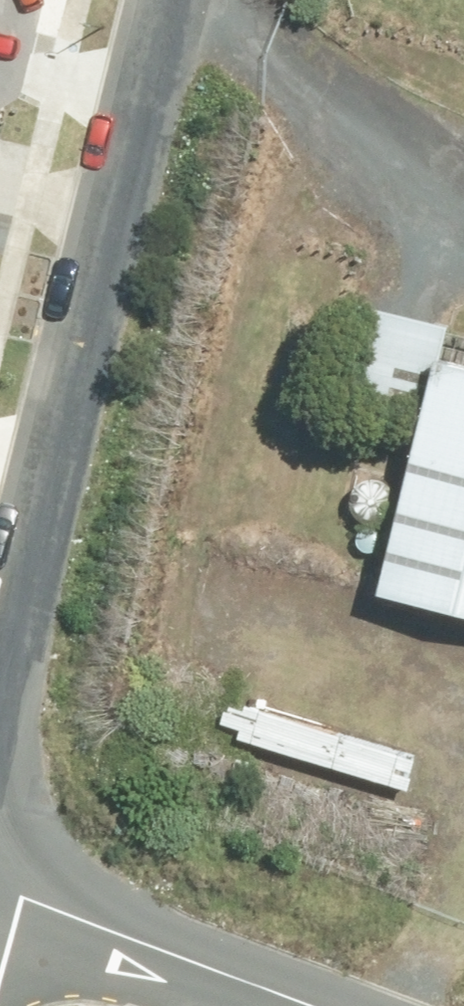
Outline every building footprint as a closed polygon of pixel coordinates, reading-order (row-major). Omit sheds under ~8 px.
[(424,376),(367,609),(463,633),(463,386),(424,376)]
